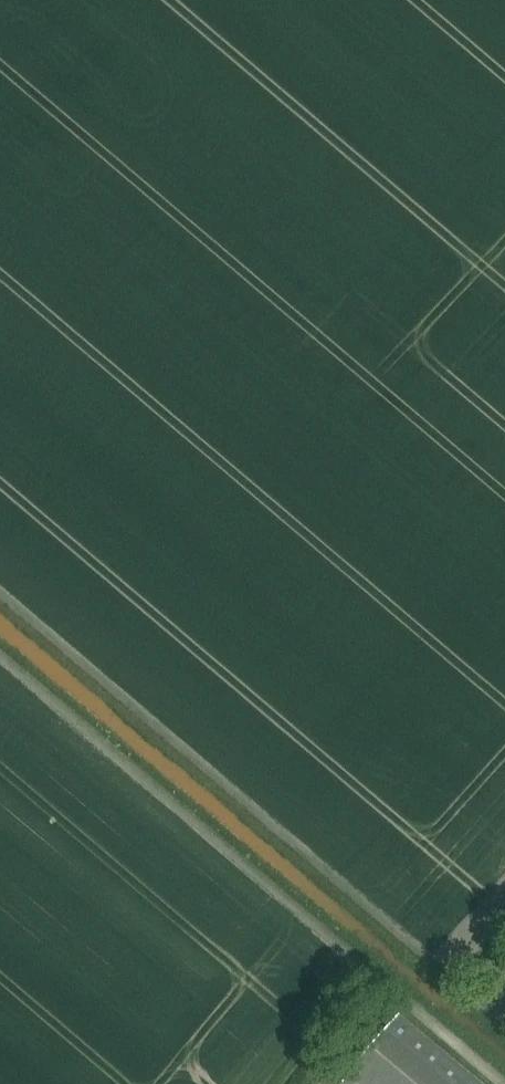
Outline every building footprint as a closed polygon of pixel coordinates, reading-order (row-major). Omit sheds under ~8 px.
[(400,1021),(348,1083),(476,1083),(400,1021)]
